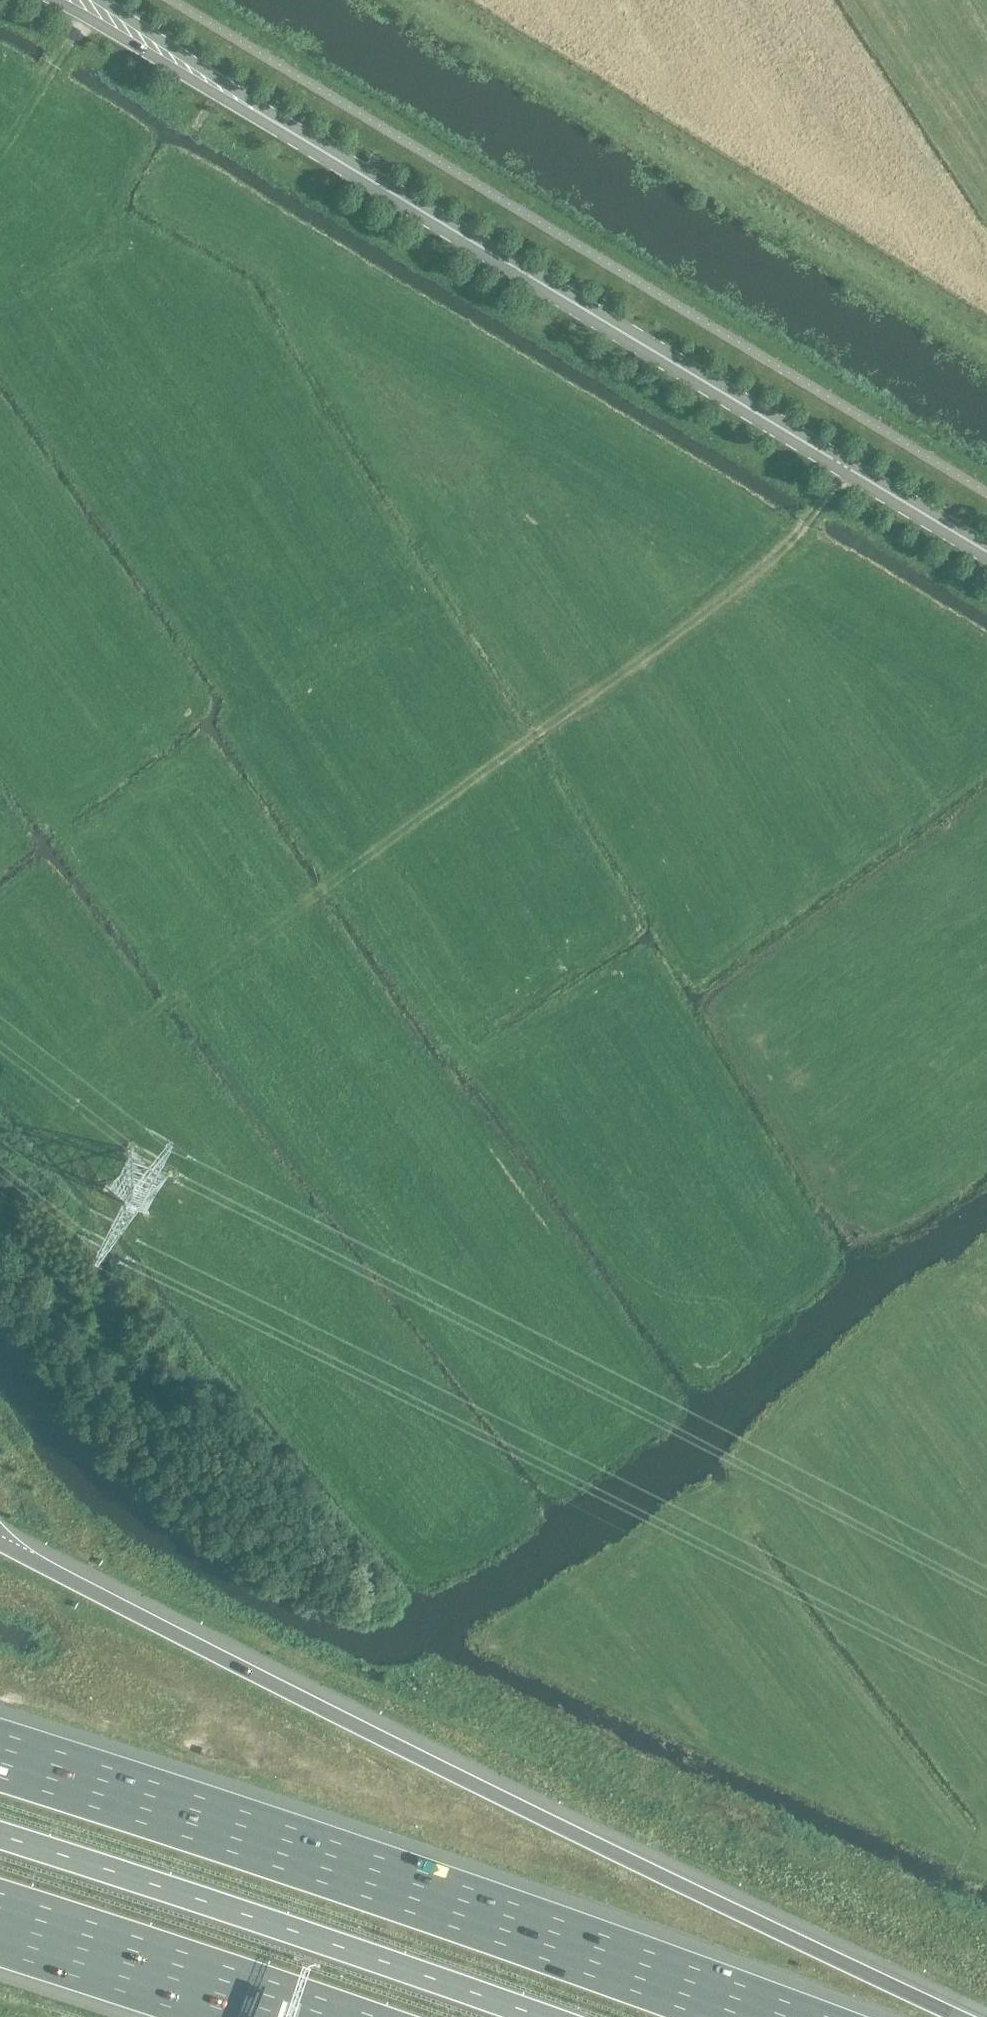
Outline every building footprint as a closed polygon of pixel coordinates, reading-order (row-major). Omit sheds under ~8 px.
[(198,121),(209,102),(201,97),(189,116),(198,121)]
